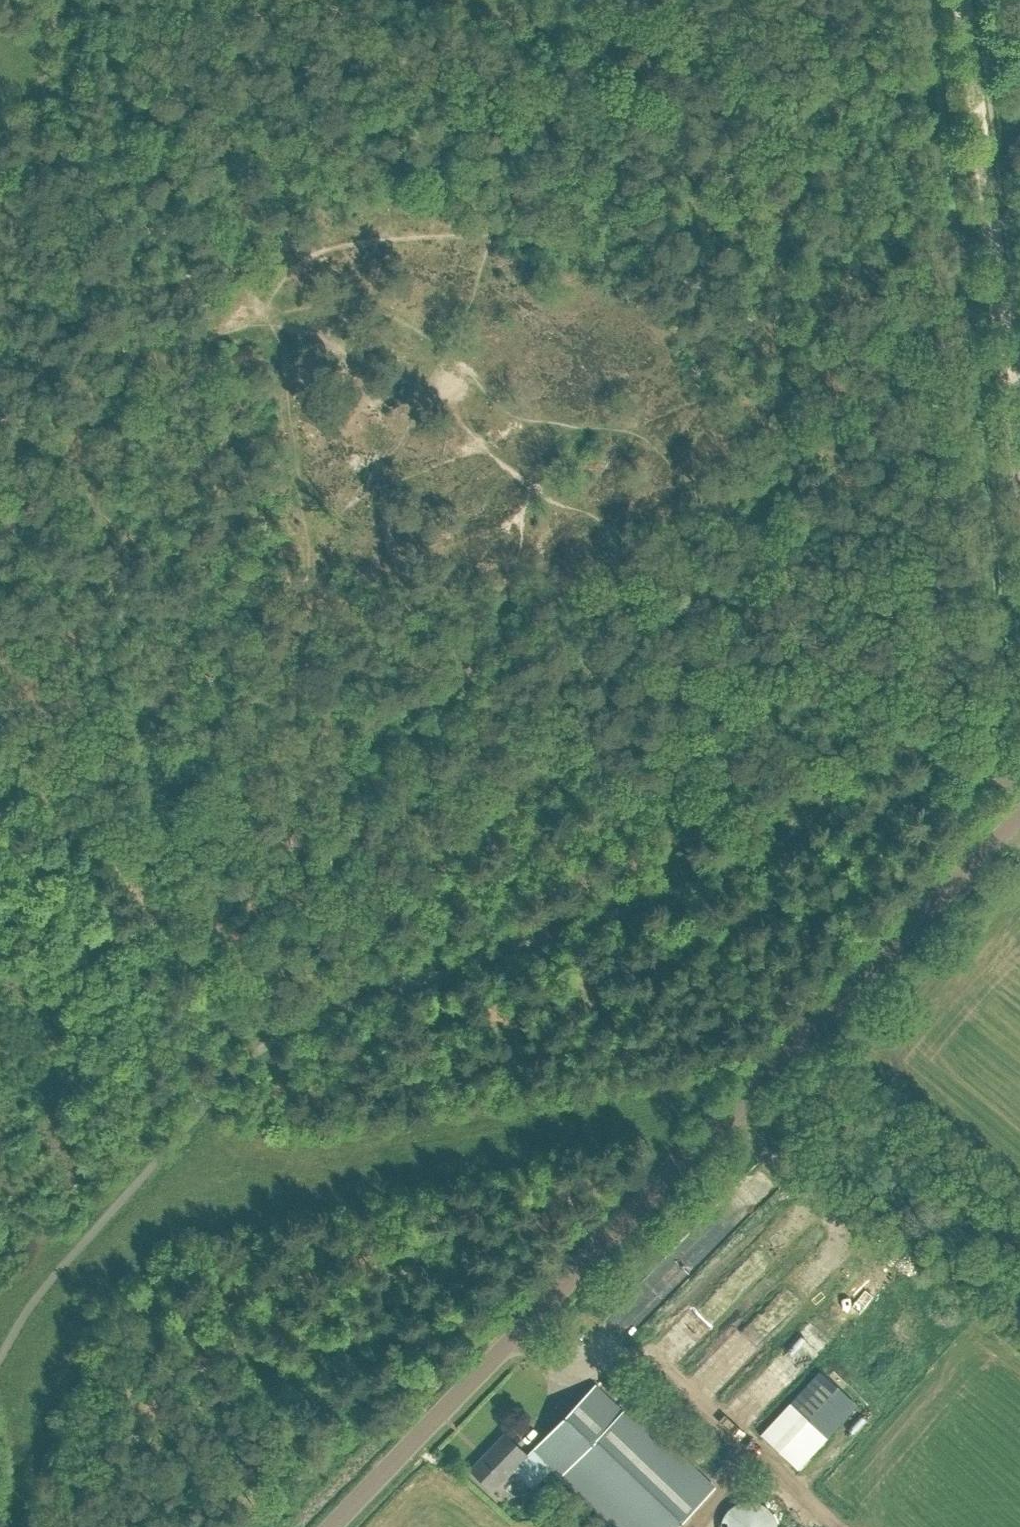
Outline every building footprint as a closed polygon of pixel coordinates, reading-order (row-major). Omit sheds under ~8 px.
[(794,1466),(823,1436),(853,1404),(820,1372),(790,1404),(761,1435),(794,1466)] [(615,1526),(675,1526),(708,1493),(715,1486),(629,1404),(622,1411),(596,1386),(529,1456),(505,1433),(470,1469),(493,1492),(514,1470),(526,1481),(546,1461),(615,1526)] [(776,1524),(775,1520),(774,1517),(772,1513),(770,1510),(767,1507),(764,1505),(760,1503),(757,1501),(753,1500),(749,1500),(745,1500),(741,1501),(737,1502),(733,1504),(730,1506),(727,1509),(725,1512),(723,1516),(721,1519),(720,1523),(720,1526),(776,1526),(776,1524)]
